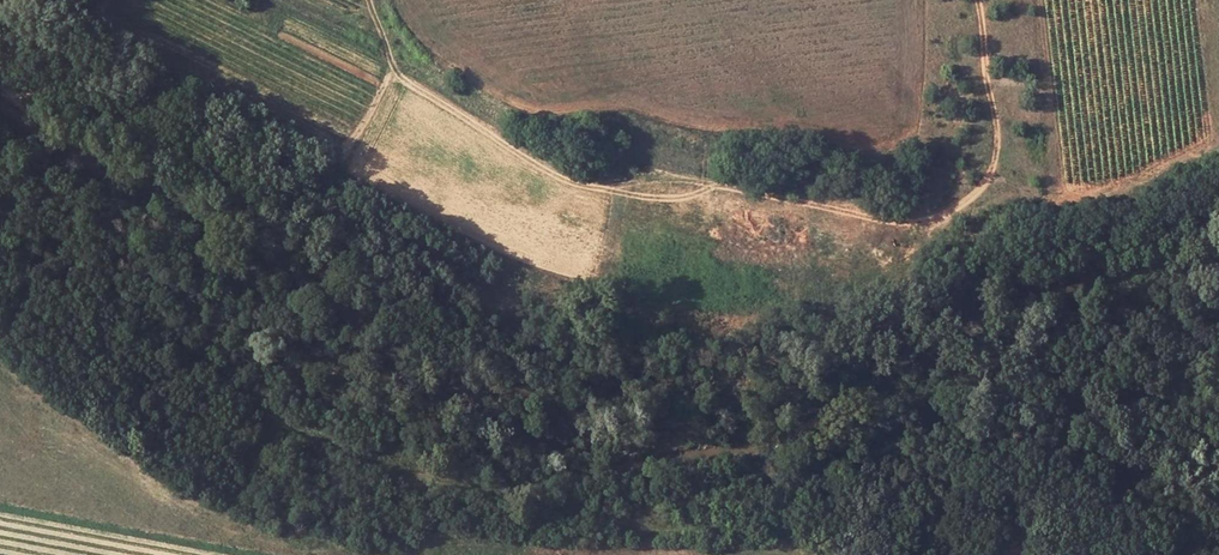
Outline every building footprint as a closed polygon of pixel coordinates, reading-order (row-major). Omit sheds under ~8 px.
[(1197,512),(1180,513),(1182,525),(1199,523),(1197,512)]
